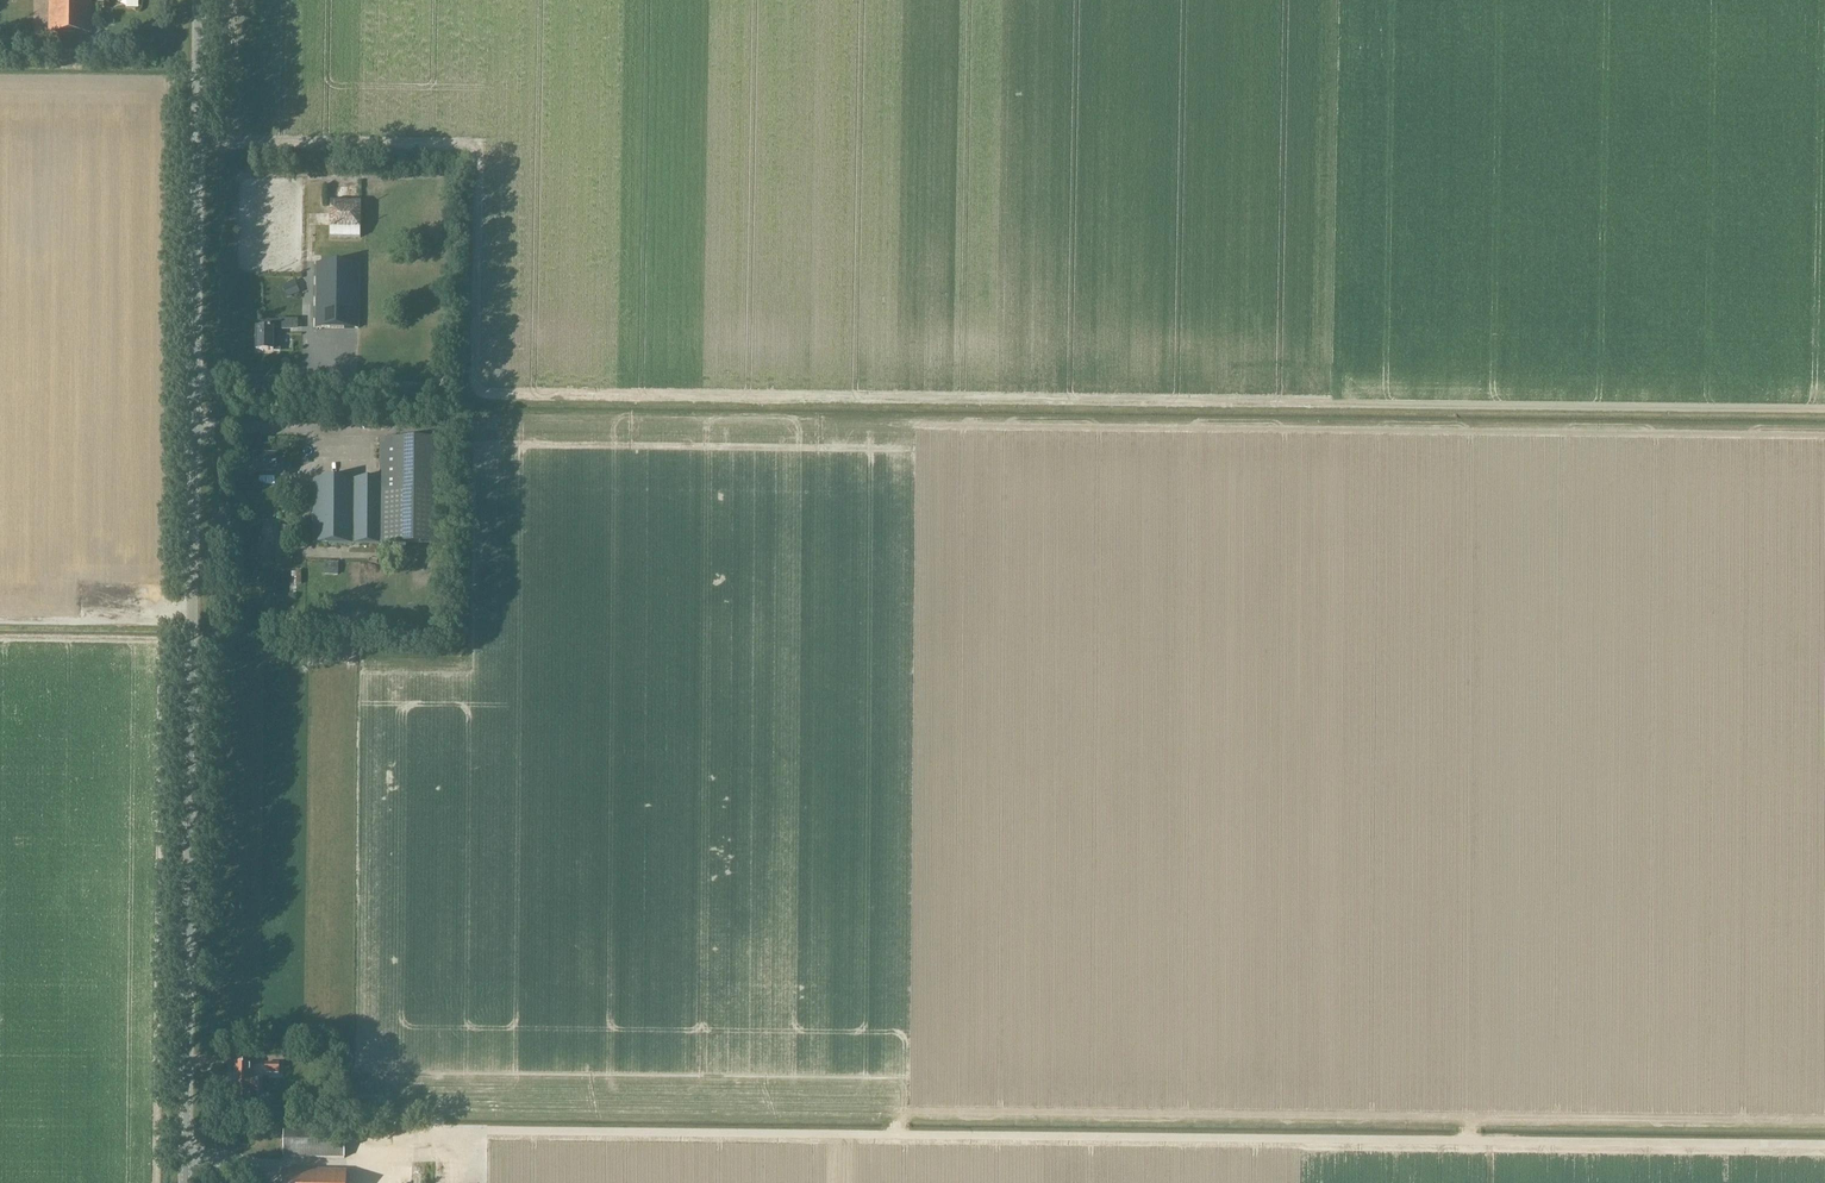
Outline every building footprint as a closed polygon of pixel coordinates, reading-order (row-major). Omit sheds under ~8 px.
[(49,33),(91,34),(92,1),(92,0),(49,0),(49,33)] [(361,238),(361,201),(330,200),(330,237),(361,238)] [(247,270),(298,270),(298,254),(247,254),(247,270)] [(358,329),(359,265),(317,265),(316,328),(358,329)] [(278,329),(278,322),(262,322),(262,329),(256,329),(256,352),(280,352),(280,329),(278,329)] [(314,480),(314,544),(328,544),(448,545),(448,440),(380,440),(380,480),(356,480),(314,480)] [(337,566),(337,558),(322,559),(323,567),(337,566)] [(251,1063),(234,1064),(235,1107),(251,1107),(251,1092),(259,1092),(259,1076),(251,1076),(251,1063)] [(279,1063),(265,1063),(265,1073),(279,1073),(279,1063)] [(345,1158),(345,1129),(284,1128),(284,1157),(345,1158)] [(284,1182),(346,1182),(347,1171),(284,1169),(284,1182)]
